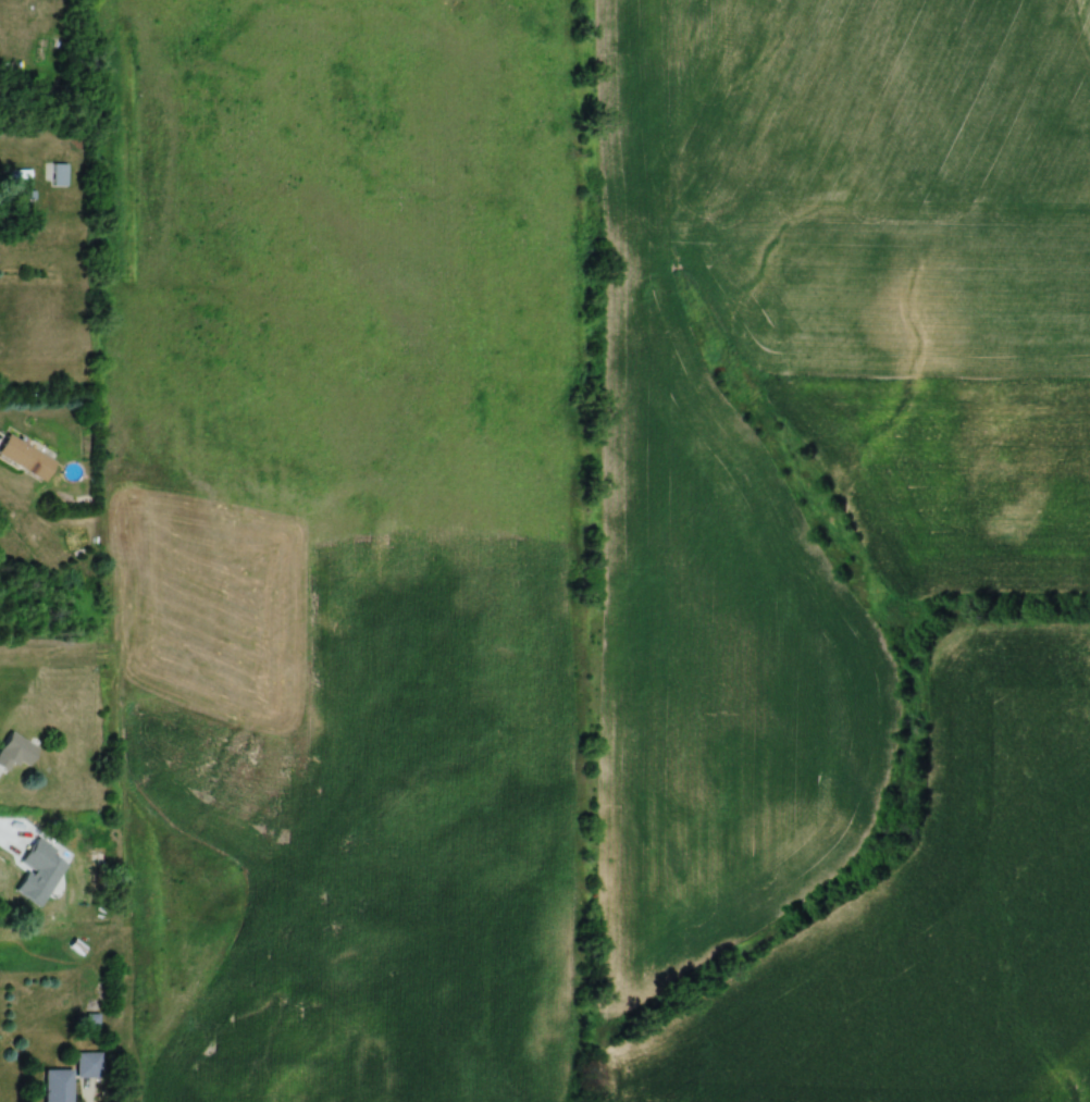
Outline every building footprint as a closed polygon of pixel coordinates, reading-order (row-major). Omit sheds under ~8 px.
[(67,187),(67,164),(51,164),(51,187),(67,187)] [(7,435),(0,447),(0,457),(44,482),(55,462),(7,435)] [(86,885),(86,867),(66,867),(66,885),(86,885)] [(76,1053),(76,1079),(100,1079),(100,1053),(76,1053)] [(71,1071),(44,1071),(44,1101),(71,1101),(71,1071)]
